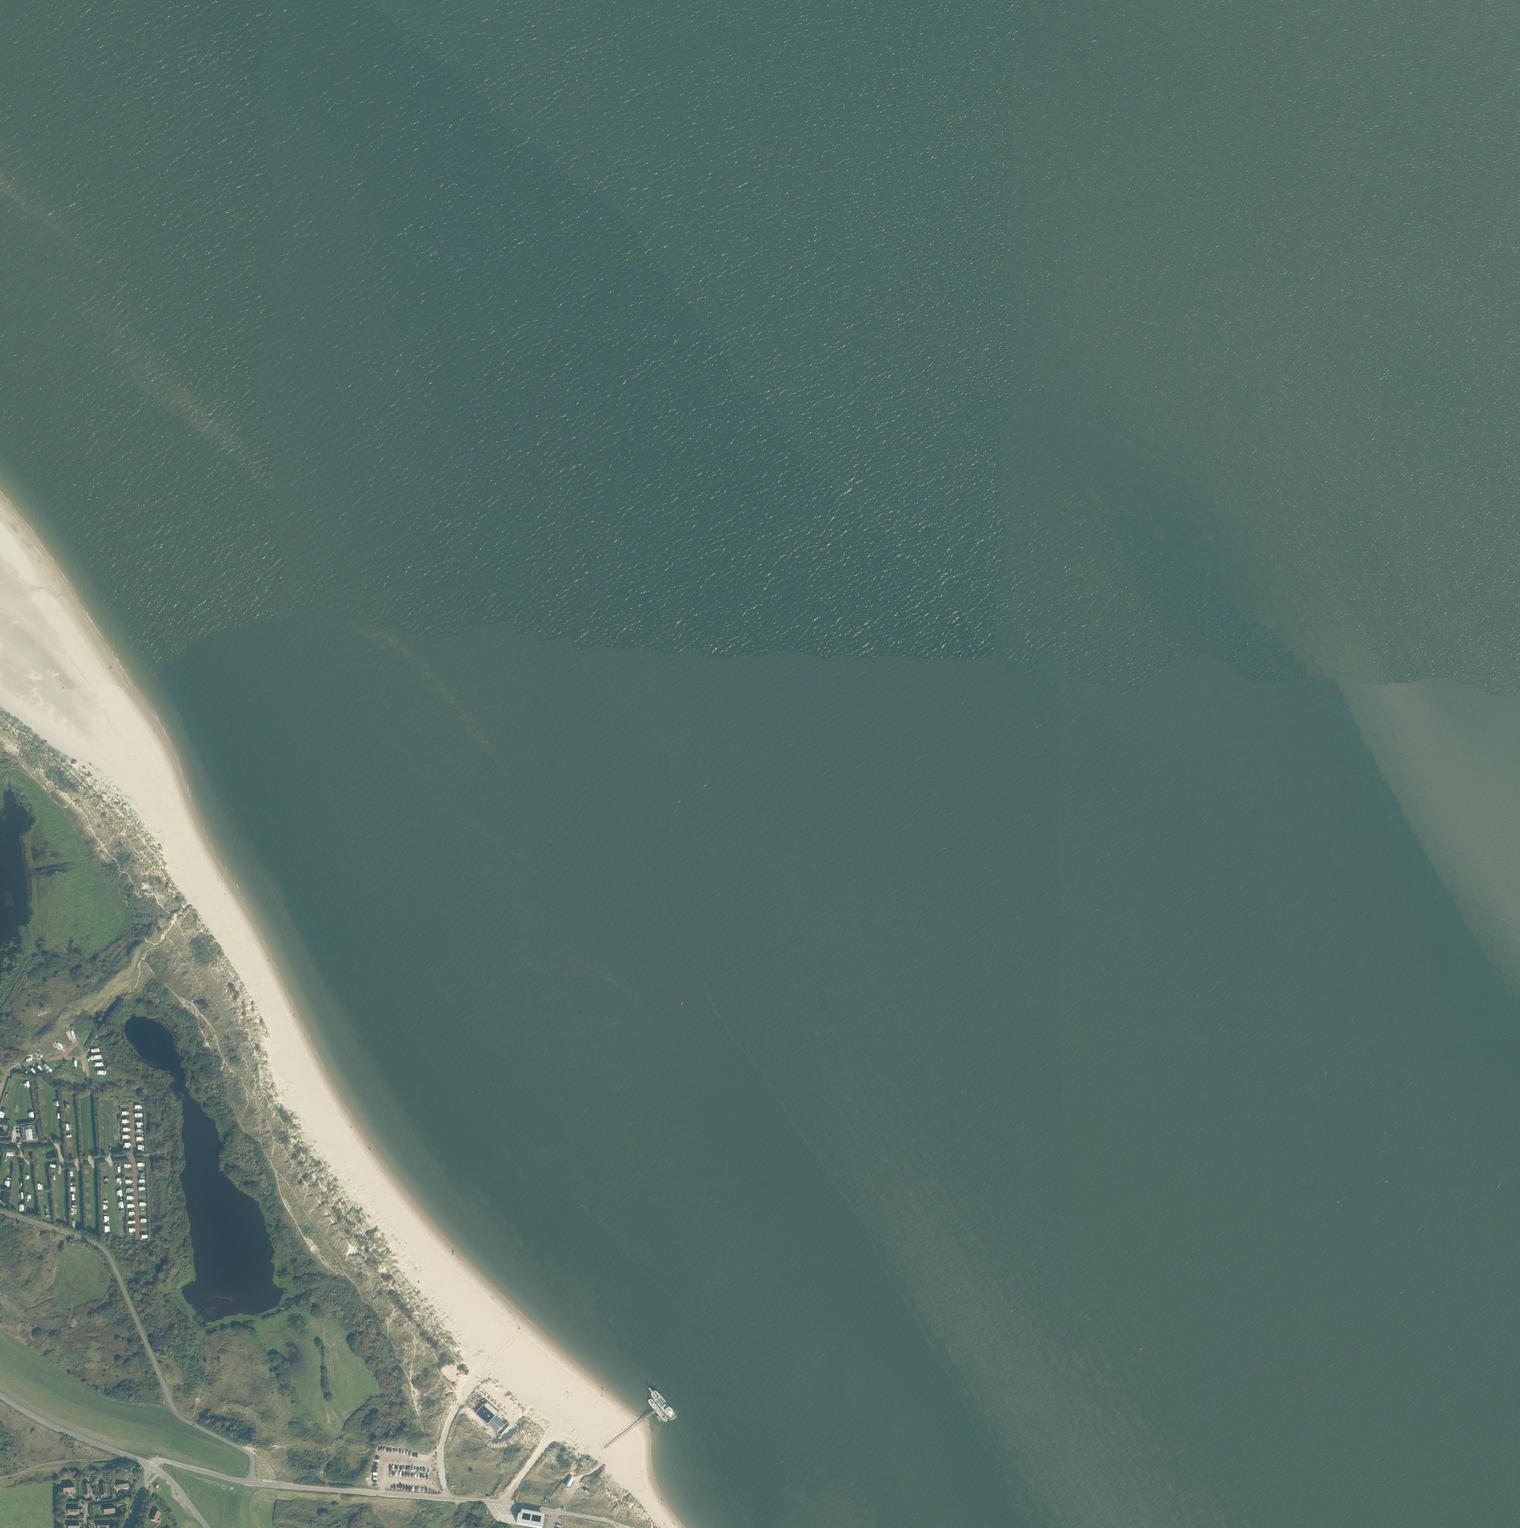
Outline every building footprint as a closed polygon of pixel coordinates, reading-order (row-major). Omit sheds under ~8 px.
[(25,1128),(21,1128),(23,1141),(27,1141),(27,1140),(32,1139),(32,1140),(36,1139),(35,1126),(31,1127),(31,1126),(25,1127),(25,1128)] [(480,1398),(471,1408),(492,1427),(492,1426),(497,1430),(499,1428),(494,1424),(501,1416),(480,1398)] [(118,1486),(116,1486),(117,1490),(128,1488),(127,1482),(117,1483),(118,1486)] [(154,1511),(151,1520),(156,1522),(159,1516),(160,1514),(154,1511)] [(517,1525),(536,1527),(542,1527),(544,1520),(541,1519),(542,1516),(542,1515),(522,1511),(522,1514),(521,1514),(520,1515),(519,1515),(517,1525)]
